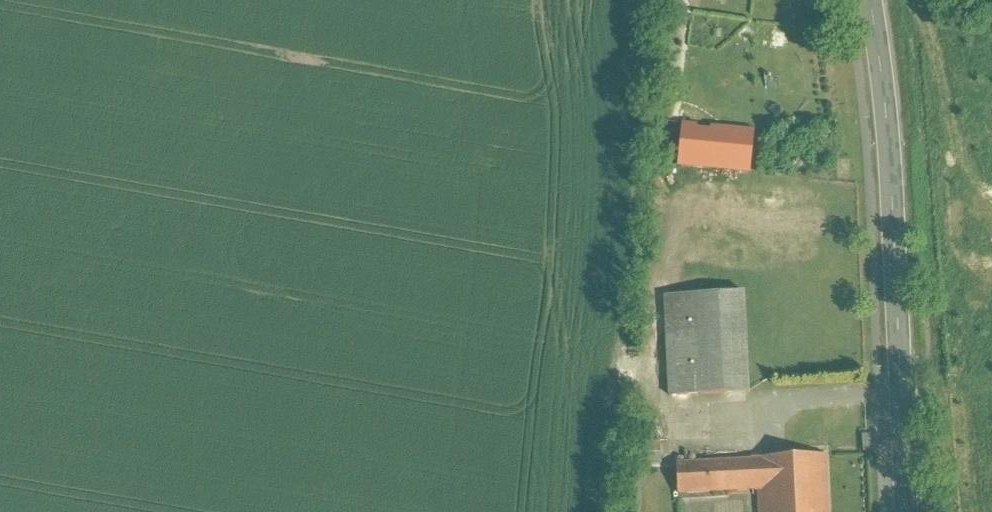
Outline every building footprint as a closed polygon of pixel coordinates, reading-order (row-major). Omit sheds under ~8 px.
[(762,132),(689,126),(686,158),(760,164),(762,132)] [(754,292),(672,296),(677,396),(758,392),(754,292)] [(681,461),(683,493),(765,489),(766,511),(837,511),(835,454),(681,461)]
